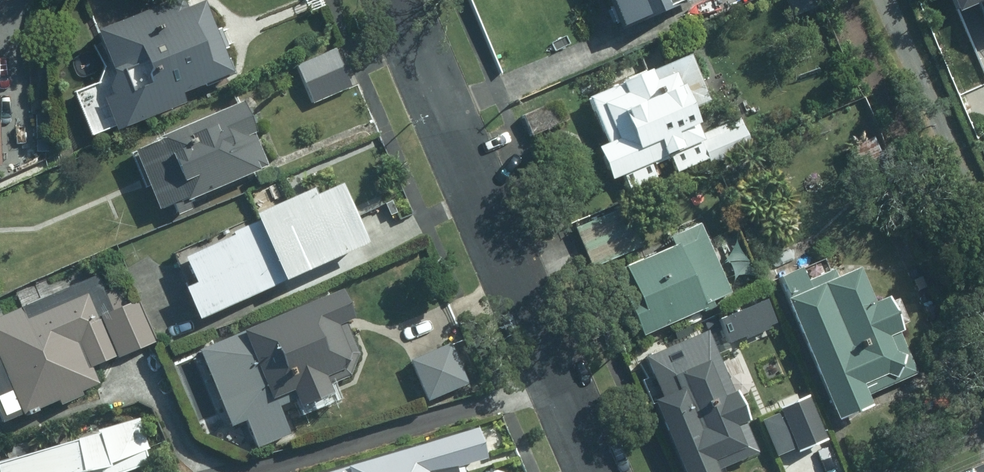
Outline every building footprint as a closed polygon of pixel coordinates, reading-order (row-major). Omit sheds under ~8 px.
[(169,0),(86,34),(102,71),(97,89),(101,98),(95,100),(107,130),(171,104),(168,95),(218,75),(189,5),(173,12),(169,0)] [(615,28),(680,0),(603,0),(615,28)] [(331,49),(293,66),(309,101),(347,84),(331,49)] [(681,57),(583,100),(602,145),(591,150),(604,179),(615,175),(622,192),(651,180),(645,165),(663,158),(670,173),(703,158),(706,164),(745,147),(733,120),(694,137),(683,110),(701,102),(681,57)] [(237,104),(127,151),(152,210),(165,204),(169,215),(185,208),(181,200),(263,165),(237,104)] [(246,226),(272,281),(354,244),(328,188),(301,200),(298,193),(242,218),(246,226)] [(639,247),(624,211),(569,234),(585,270),(639,247)] [(272,281),(246,226),(224,235),(225,238),(176,260),(188,286),(177,291),(189,318),(272,281)] [(610,273),(636,335),(698,308),(699,311),(724,301),(693,226),(664,238),(669,247),(610,273)] [(795,270),(771,281),(831,422),(863,408),(858,395),(910,373),(879,300),(865,306),(849,270),(828,279),(824,272),(800,282),(795,270)] [(136,302),(130,305),(121,284),(101,293),(94,277),(0,317),(0,403),(5,415),(10,413),(12,418),(26,412),(25,410),(50,399),(52,404),(74,395),(73,391),(92,382),(86,366),(112,354),(113,357),(153,340),(136,302)] [(337,291),(197,351),(228,425),(242,418),(254,446),(285,433),(273,406),(288,400),(291,407),(322,394),(319,387),(340,378),(349,355),(335,323),(349,317),(337,291)] [(765,301),(718,321),(726,341),(774,320),(765,301)] [(446,345),(407,362),(423,400),(462,383),(446,345)] [(643,390),(678,471),(707,471),(706,471),(752,452),(712,360),(643,390)] [(804,398),(754,423),(775,466),(825,442),(804,398)] [(144,462),(141,448),(144,448),(136,420),(93,432),(94,435),(0,462),(0,471),(118,471),(144,462)] [(337,471),(432,471),(471,460),(463,434),(337,471)]
